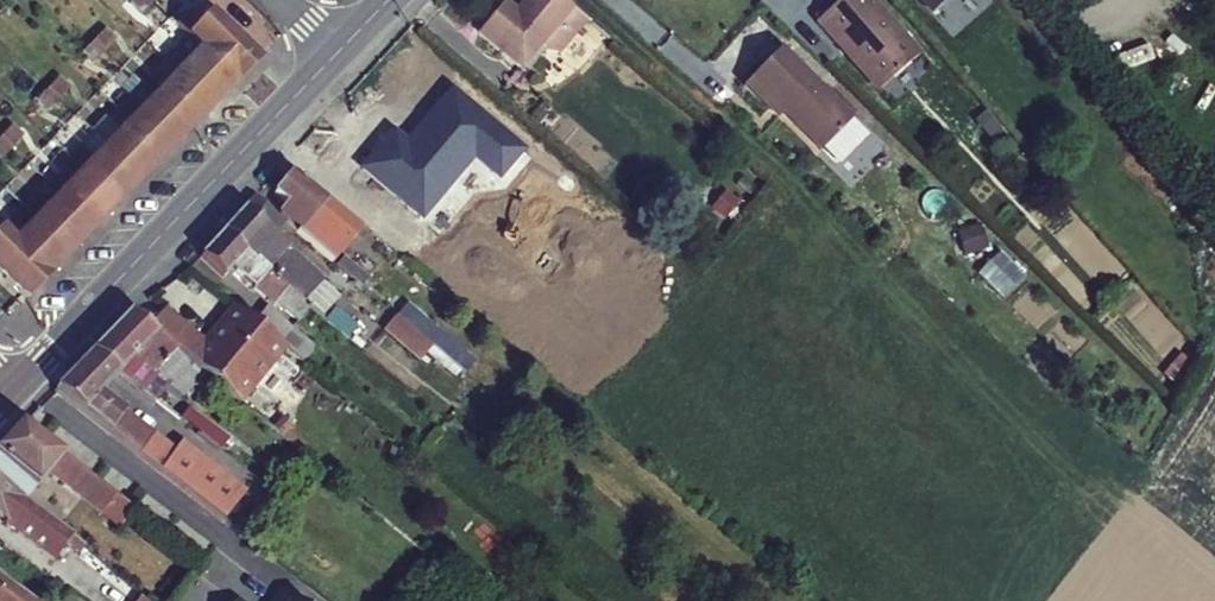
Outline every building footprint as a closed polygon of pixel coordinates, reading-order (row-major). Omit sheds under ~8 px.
[(494,5),(467,34),(508,72),(562,14),(546,0),(519,0),(505,15),(494,5)] [(903,61),(851,0),(831,0),(800,27),(821,51),(824,49),(864,95),(903,61)] [(930,23),(957,0),(911,0),(930,23)] [(127,32),(138,21),(126,10),(116,21),(127,32)] [(187,42),(233,86),(255,63),(211,21),(203,30),(189,18),(176,31),(187,42)] [(116,43),(127,32),(116,21),(105,33),(116,43)] [(209,111),(233,86),(187,42),(176,53),(178,55),(165,69),(177,81),(209,111)] [(839,127),(767,55),(730,92),(755,117),(760,113),(806,159),(839,127)] [(81,80),(92,69),(80,58),(70,69),(81,80)] [(70,91),(81,80),(70,69),(59,80),(70,91)] [(152,78),(141,89),(187,134),(209,111),(177,81),(166,92),(152,78)] [(164,158),(187,134),(141,89),(130,101),(144,115),(132,128),(164,158)] [(36,127),(47,115),(35,105),(25,116),(36,127)] [(26,138),(36,127),(25,116),(14,127),(26,138)] [(94,138),(141,182),(164,158),(132,128),(119,116),(107,129),(105,127),(94,138)] [(118,205),(141,182),(94,138),(83,150),(97,164),(86,175),(118,205)] [(49,185),(96,229),(118,205),(86,175),(75,187),(60,173),(49,185)] [(313,202),(283,176),(264,199),(273,206),(264,217),(274,225),(305,251),(318,235),(299,219),(313,202)] [(73,252),(96,229),(49,185),(38,196),(53,210),(41,222),(73,252)] [(310,277),(263,238),(274,225),(264,217),(245,201),(214,237),(290,301),(310,277)] [(5,231),(51,275),(73,252),(41,222),(29,210),(18,221),(16,219),(5,231)] [(51,275),(5,231),(0,226),(0,272),(28,299),(51,275)] [(256,292),(280,312),(290,301),(214,237),(193,262),(217,282),(225,272),(247,291),(254,283),(259,288),(256,292)] [(426,367),(435,354),(457,369),(470,352),(403,305),(382,335),(426,367)] [(156,319),(142,337),(184,370),(235,411),(280,355),(259,338),(248,329),(228,313),(198,352),(156,319)] [(259,338),(272,322),(260,313),(248,329),(259,338)] [(142,337),(123,322),(50,398),(189,507),(204,489),(98,402),(127,367),(163,396),(184,370),(142,337)] [(296,368),(308,353),(272,322),(259,338),(280,355),(296,368)] [(0,447),(0,480),(31,503),(47,483),(119,538),(132,522),(16,430),(0,447)] [(220,446),(200,430),(176,459),(196,475),(220,446)] [(0,480),(0,500),(20,515),(31,503),(0,480)] [(0,501),(0,537),(48,575),(61,558),(74,568),(79,561),(0,501)] [(115,588),(105,600),(133,600),(115,588)] [(266,588),(256,600),(283,600),(266,588)]
